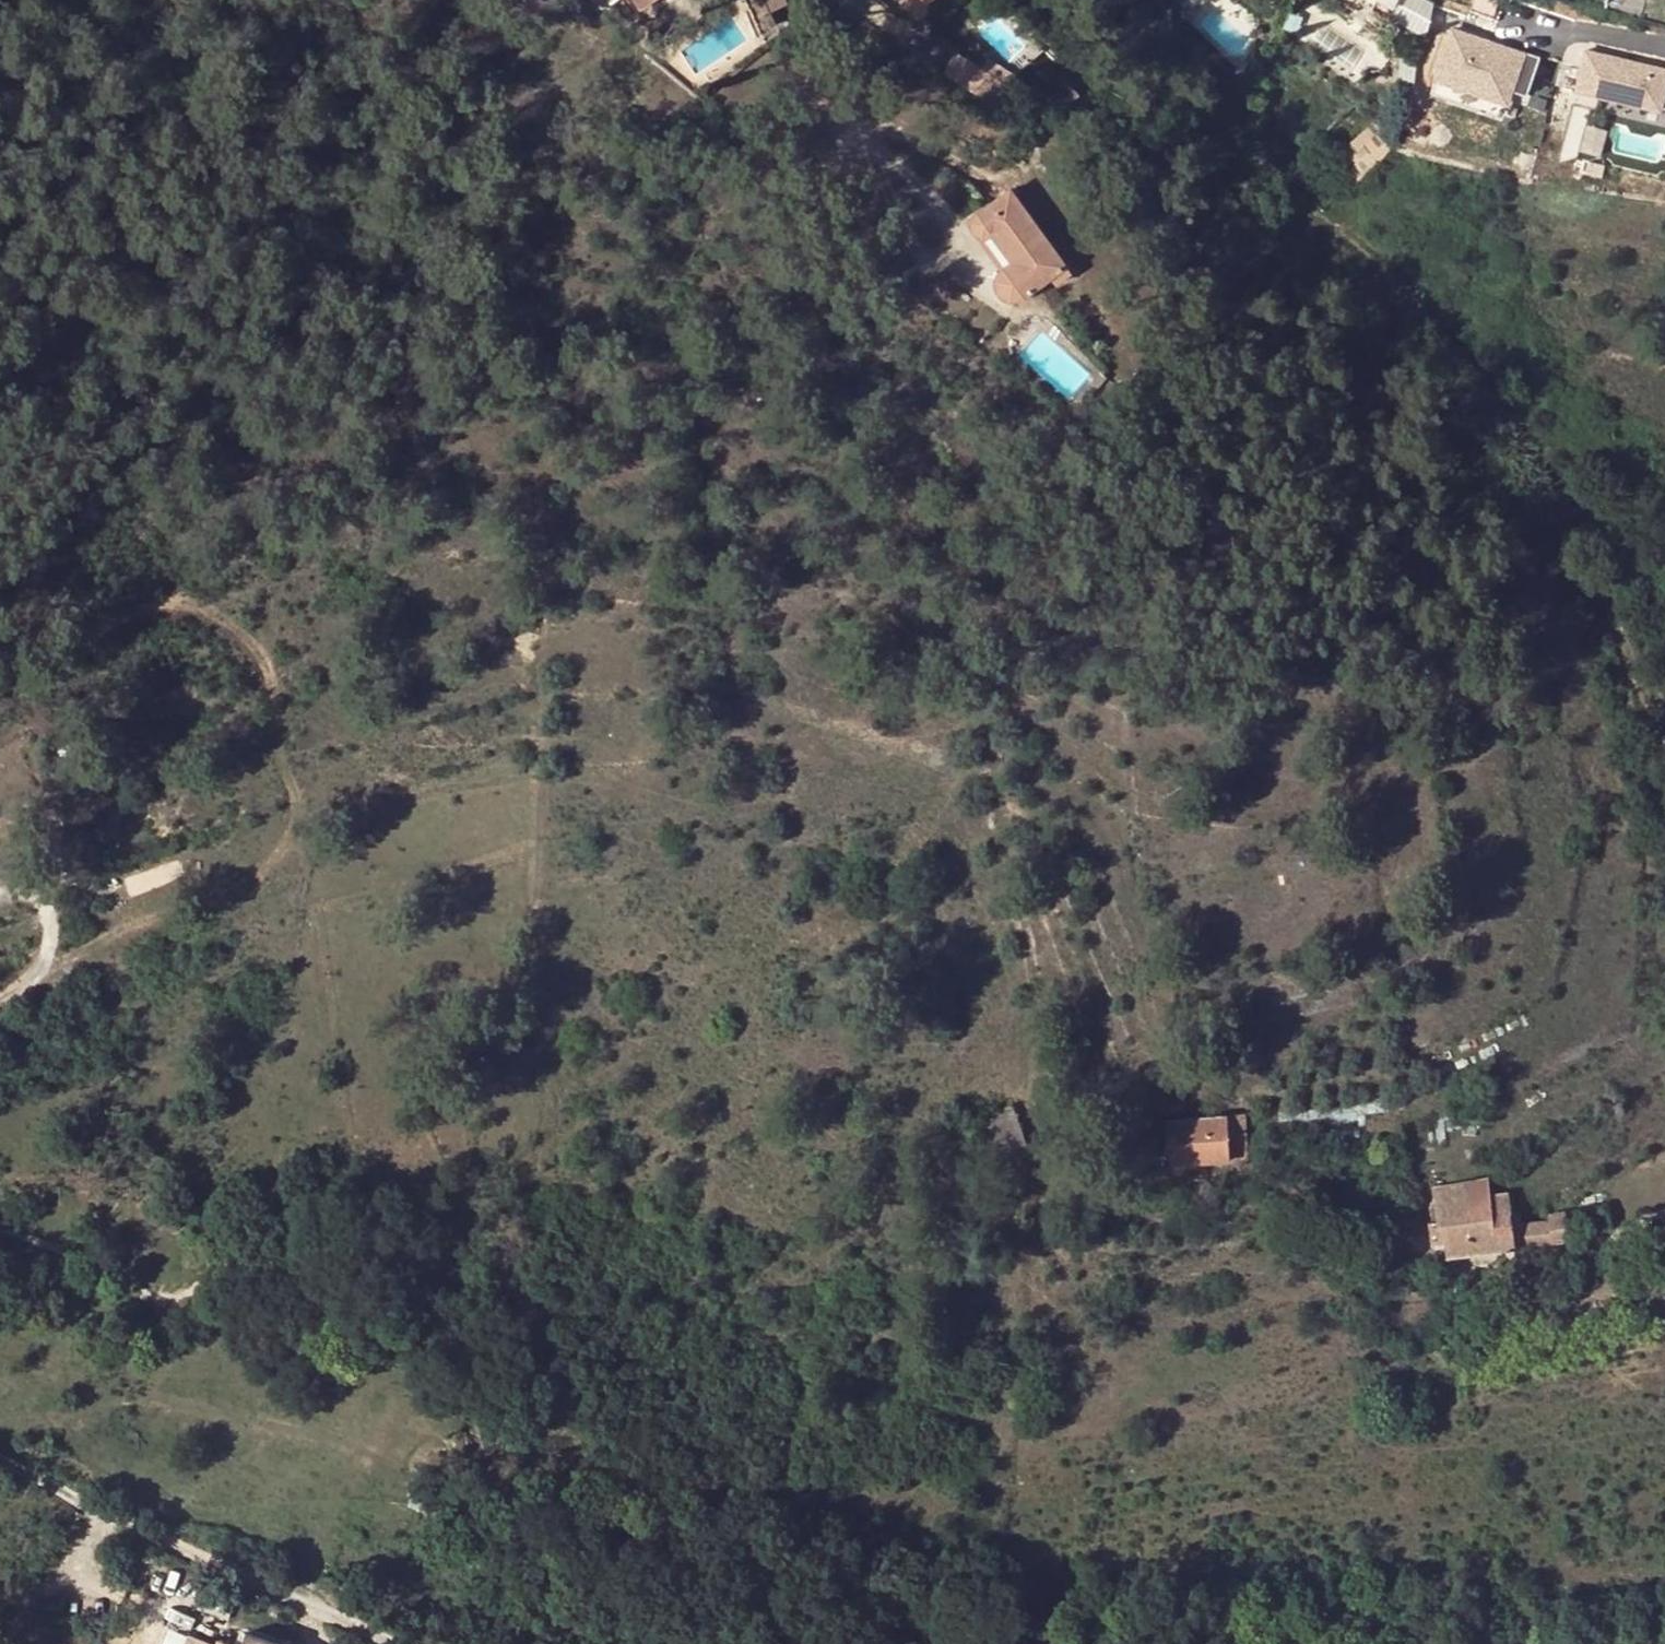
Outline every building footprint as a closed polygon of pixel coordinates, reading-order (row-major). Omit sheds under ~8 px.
[(644,9),(657,0),(638,0),(644,9)] [(771,13),(789,4),(787,0),(765,0),(771,13)] [(912,12),(924,0),(899,0),(912,12)] [(912,12),(921,22),(934,9),(930,4),(926,0),(924,0),(912,12)] [(1499,14),(1502,0),(1477,0),(1475,8),(1499,14)] [(1453,25),(1433,80),(1520,110),(1539,55),(1453,25)] [(1574,92),(1664,112),(1664,65),(1584,47),(1574,92)] [(985,65),(959,50),(946,72),(989,97),(1009,80),(1019,71),(1004,62),(997,72),(985,65)] [(991,54),(985,65),(997,72),(1004,62),(991,54)] [(1058,73),(1052,78),(1061,88),(1067,83),(1058,73)] [(1067,83),(1061,88),(1057,92),(1070,106),(1080,96),(1067,83)] [(1073,274),(1013,190),(976,216),(975,223),(976,229),(979,234),(984,237),(989,237),(995,236),(1014,264),(1001,272),(999,277),(998,283),(999,290),(1004,295),(1009,299),(1015,300),(1022,299),(1052,277),(1058,285),(1073,274)] [(1170,1123),(1173,1165),(1253,1159),(1249,1116),(1170,1123)] [(1490,1181),(1434,1188),(1438,1223),(1431,1224),(1433,1246),(1447,1244),(1449,1255),(1553,1240),(1570,1237),(1567,1215),(1550,1217),(1552,1222),(1521,1227),(1520,1219),(1513,1220),(1509,1194),(1492,1197),(1490,1181)] [(283,1643),(248,1631),(243,1643),(283,1643)] [(198,1636),(195,1643),(222,1643),(198,1636)]
